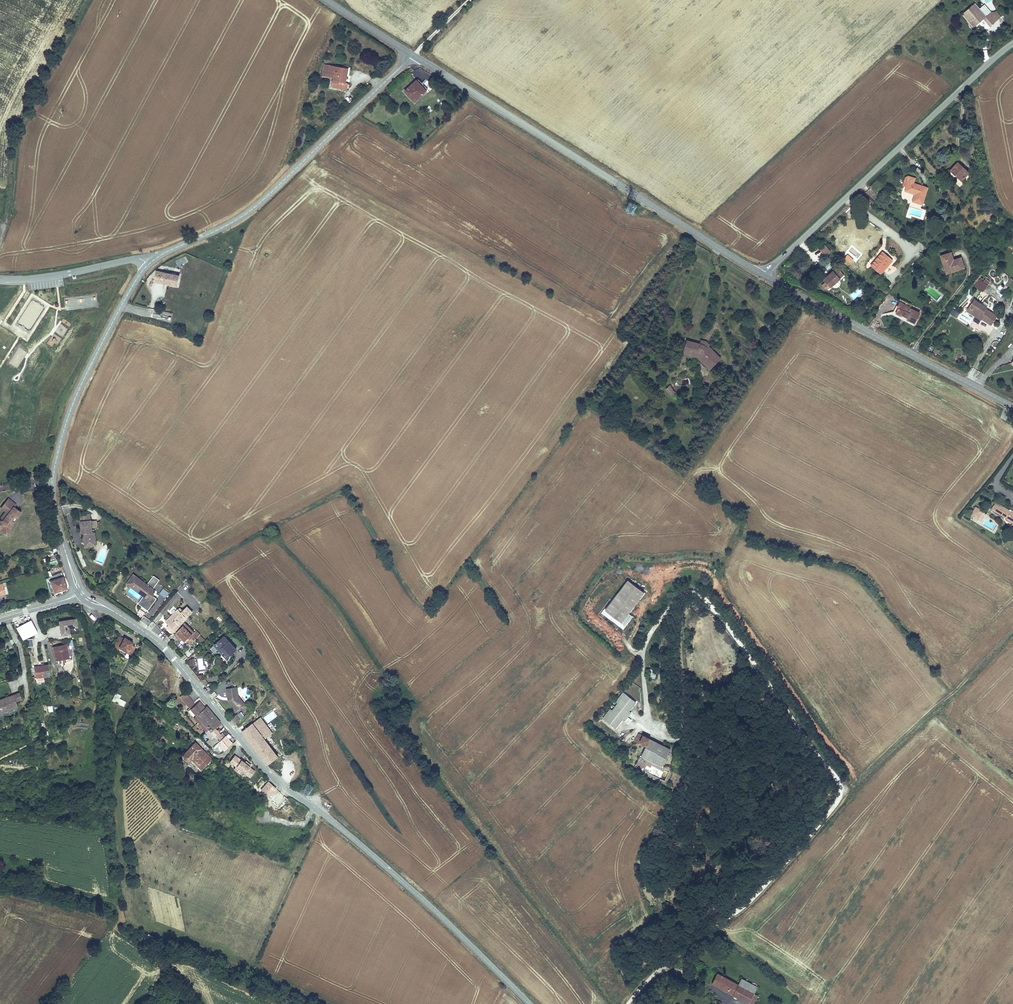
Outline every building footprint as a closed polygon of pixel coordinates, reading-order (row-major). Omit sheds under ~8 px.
[(968,20),(973,26),(983,18),(989,25),(996,19),(989,11),(985,16),(973,2),(964,10),(970,18),(968,20)] [(970,18),(964,10),(961,12),(968,20),(970,18)] [(343,76),(345,68),(325,65),(323,76),(334,78),(332,87),(347,90),(348,84),(346,83),(347,77),(343,76)] [(404,92),(414,103),(427,91),(417,80),(404,92)] [(301,132),(296,147),(301,149),(307,134),(302,133),(301,132)] [(958,161),(950,170),(962,181),(970,173),(958,161)] [(923,205),(928,187),(913,183),(915,178),(908,176),(905,178),(904,181),(908,182),(906,188),(905,191),(914,194),(912,201),(923,205)] [(629,202),(625,211),(633,215),(637,205),(629,202)] [(825,257),(831,252),(827,246),(820,250),(825,257)] [(870,266),(880,275),(892,260),(882,251),(870,266)] [(951,251),(940,255),(946,274),(965,268),(961,256),(954,259),(951,251)] [(843,275),(836,268),(833,271),(832,271),(822,280),(825,283),(829,287),(830,288),(840,279),(839,278),(843,275)] [(180,275),(157,271),(154,281),(172,285),(177,286),(180,275)] [(980,279),(974,286),(982,292),(990,282),(985,278),(983,282),(980,279)] [(84,299),(66,299),(66,310),(77,309),(77,308),(84,308),(84,299)] [(996,315),(987,309),(987,310),(984,309),(986,307),(973,299),(965,311),(980,320),(981,318),(991,324),(996,315)] [(915,323),(920,313),(910,308),(911,307),(898,301),(892,313),(902,318),(902,319),(903,320),(905,321),(906,320),(907,320),(915,323)] [(150,319),(171,320),(172,312),(151,311),(150,319)] [(711,344),(707,340),(701,339),(700,343),(704,344),(707,348),(709,346),(711,344)] [(707,348),(704,344),(700,343),(687,340),(684,353),(689,354),(691,349),(702,352),(699,355),(702,358),(704,357),(714,366),(722,358),(709,346),(707,348)] [(699,355),(702,352),(691,349),(689,354),(697,356),(711,369),(714,366),(704,357),(702,358),(699,355)] [(670,386),(666,389),(672,395),(675,392),(670,386)] [(14,507),(16,505),(8,499),(1,508),(6,512),(1,518),(2,521),(1,522),(0,522),(0,529),(2,528),(3,533),(10,532),(9,527),(7,525),(7,524),(10,519),(13,522),(14,521),(16,520),(17,519),(17,517),(21,512),(18,510),(17,510),(16,510),(15,512),(12,509),(14,507)] [(996,503),(991,510),(1006,519),(1006,520),(1012,524),(1012,512),(1011,511),(1011,512),(996,503)] [(983,511),(976,507),(971,516),(978,520),(983,511)] [(91,519),(80,520),(81,533),(82,533),(84,533),(84,536),(85,543),(95,542),(94,537),(96,537),(95,532),(93,532),(93,529),(93,527),(92,520),(92,519),(91,519)] [(96,537),(94,537),(95,542),(85,543),(85,547),(97,546),(96,537)] [(49,577),(46,578),(50,594),(67,588),(60,567),(47,572),(49,577)] [(134,579),(131,577),(128,582),(134,587),(135,586),(147,594),(139,604),(148,611),(157,598),(152,595),(154,593),(152,591),(153,589),(147,584),(136,576),(134,579)] [(151,579),(147,584),(153,589),(157,583),(151,579)] [(644,593),(628,581),(605,610),(622,622),(644,593)] [(138,603),(139,604),(147,594),(135,586),(134,587),(128,582),(126,584),(143,597),(138,603)] [(177,633),(181,638),(186,643),(189,640),(192,643),(200,635),(196,630),(194,632),(184,622),(187,618),(193,612),(187,607),(183,611),(179,608),(167,621),(170,624),(169,625),(176,632),(181,627),(182,628),(177,633)] [(148,626),(151,622),(144,618),(141,622),(148,626)] [(17,626),(18,628),(25,624),(25,623),(32,619),(17,626)] [(25,624),(18,628),(24,639),(38,632),(32,619),(25,623),(25,624)] [(69,634),(68,628),(77,627),(76,619),(59,621),(61,635),(69,634)] [(173,634),(176,632),(169,625),(167,627),(173,634)] [(221,648),(229,656),(236,649),(224,636),(214,645),(219,650),(221,648)] [(126,652),(129,654),(135,646),(131,644),(132,642),(124,638),(124,639),(121,637),(116,645),(119,647),(126,652)] [(70,660),(66,644),(53,647),(56,663),(70,660)] [(227,659),(229,656),(221,648),(219,650),(227,659)] [(36,677),(43,676),(50,675),(48,665),(34,667),(36,677)] [(245,704),(239,696),(237,687),(226,689),(228,701),(237,711),(245,704)] [(19,692),(1,699),(2,701),(14,697),(15,700),(21,698),(19,692)] [(184,701),(189,697),(185,692),(180,696),(184,701)] [(615,729),(636,703),(623,693),(615,702),(617,704),(612,711),(610,709),(602,719),(615,729)] [(119,698),(114,696),(112,701),(123,706),(126,702),(119,698)] [(17,706),(15,700),(14,697),(2,701),(1,699),(0,700),(0,712),(17,706)] [(184,701),(190,709),(196,704),(189,697),(184,701)] [(212,745),(224,735),(218,727),(217,729),(215,727),(220,723),(206,706),(205,707),(199,701),(196,704),(190,709),(196,715),(193,717),(198,723),(200,724),(202,723),(208,729),(206,731),(205,732),(207,734),(202,737),(209,744),(212,744),(212,745)] [(17,706),(0,712),(0,716),(19,709),(17,706)] [(240,719),(236,715),(231,719),(235,723),(240,719)] [(260,718),(252,723),(255,727),(263,721),(260,718)] [(255,727),(252,723),(242,731),(268,765),(278,757),(264,739),(272,733),(263,721),(255,727)] [(224,735),(212,745),(218,751),(222,748),(224,750),(232,743),(224,735)] [(645,748),(641,757),(662,768),(671,750),(642,736),(638,745),(645,748)] [(194,760),(193,761),(201,769),(211,759),(195,743),(184,753),(183,754),(183,757),(183,758),(184,759),(186,760),(187,760),(189,760),(190,759),(191,759),(192,757),(194,760)] [(250,777),(254,771),(249,767),(251,765),(247,762),(246,764),(244,762),(237,757),(232,764),(236,766),(241,770),(250,777)] [(261,790),(268,796),(275,788),(268,781),(261,790)] [(712,984),(740,999),(749,981),(741,977),(738,983),(718,973),(712,984)] [(749,981),(740,999),(748,1003),(754,993),(758,986),(749,981)] [(748,1003),(750,1003),(754,1003),(759,996),(754,993),(748,1003)]
